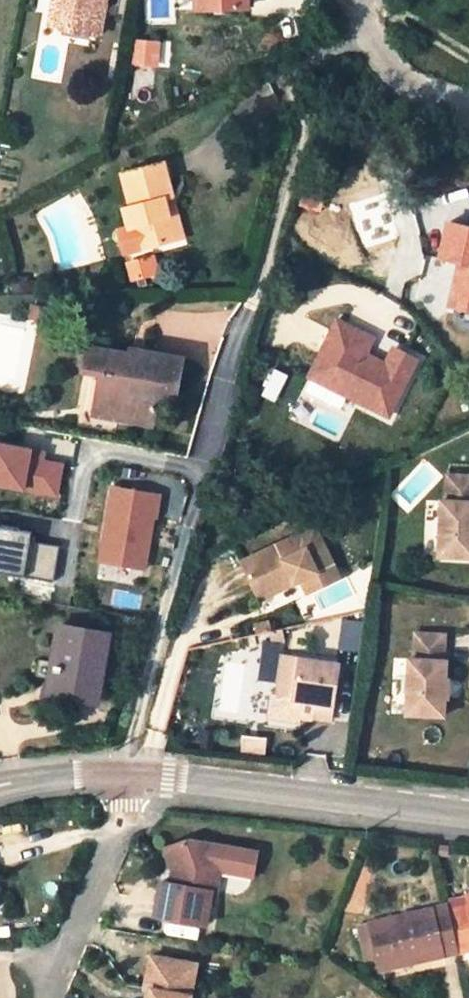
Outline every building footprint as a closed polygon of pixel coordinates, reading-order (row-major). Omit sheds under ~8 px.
[(47,25),(58,27),(63,0),(52,0),(47,25)] [(100,35),(106,0),(63,0),(58,27),(100,35)] [(247,8),(247,0),(195,0),(195,8),(247,8)] [(156,42),(132,40),(131,63),(155,64),(156,42)] [(114,227),(120,254),(185,238),(174,196),(172,197),(159,159),(116,172),(124,203),(114,206),(120,225),(114,227)] [(152,255),(124,263),(128,278),(156,270),(152,255)] [(337,321),(326,342),(308,376),(385,414),(406,375),(363,353),(371,338),(337,321)] [(84,369),(102,372),(97,398),(121,402),(118,418),(149,424),(154,400),(171,403),(180,358),(146,352),(144,363),(130,360),(130,356),(87,348),(84,369)] [(144,363),(146,352),(131,349),(130,356),(130,360),(144,363)] [(118,418),(121,402),(97,398),(94,413),(118,418)] [(0,443),(0,484),(55,494),(61,463),(41,460),(43,451),(0,443)] [(452,475),(450,501),(446,501),(443,556),(468,557),(468,476),(452,475)] [(158,494),(111,486),(99,561),(143,568),(152,516),(154,516),(158,494)] [(0,526),(0,572),(52,581),(58,546),(29,540),(30,531),(0,526)] [(313,527),(239,563),(254,594),(295,574),(305,594),(337,578),(313,527)] [(339,649),(358,651),(362,622),(343,620),(339,649)] [(50,693),(95,700),(107,634),(57,625),(53,646),(58,647),(50,693)] [(447,658),(449,632),(418,630),(417,655),(412,655),(408,713),(447,715),(447,698),(451,698),(453,676),(448,676),(450,659),(447,658)] [(53,646),(45,692),(50,693),(58,647),(53,646)] [(331,720),(338,665),(284,657),(278,697),(300,700),(315,702),(313,718),(331,720)] [(183,839),(161,848),(170,870),(168,883),(158,881),(151,916),(201,927),(208,892),(202,890),(206,869),(212,870),(248,878),(253,854),(183,839)] [(206,869),(202,890),(208,892),(212,870),(206,869)] [(468,896),(446,901),(446,905),(447,910),(468,906),(468,904),(468,896)] [(376,957),(378,966),(422,956),(424,960),(458,953),(447,910),(446,905),(359,925),(367,959),(376,957)] [(447,910),(458,953),(468,950),(468,906),(447,910)] [(201,965),(149,956),(142,993),(152,995),(151,997),(194,997),(201,965)] [(424,960),(422,956),(378,966),(379,970),(424,960)]
